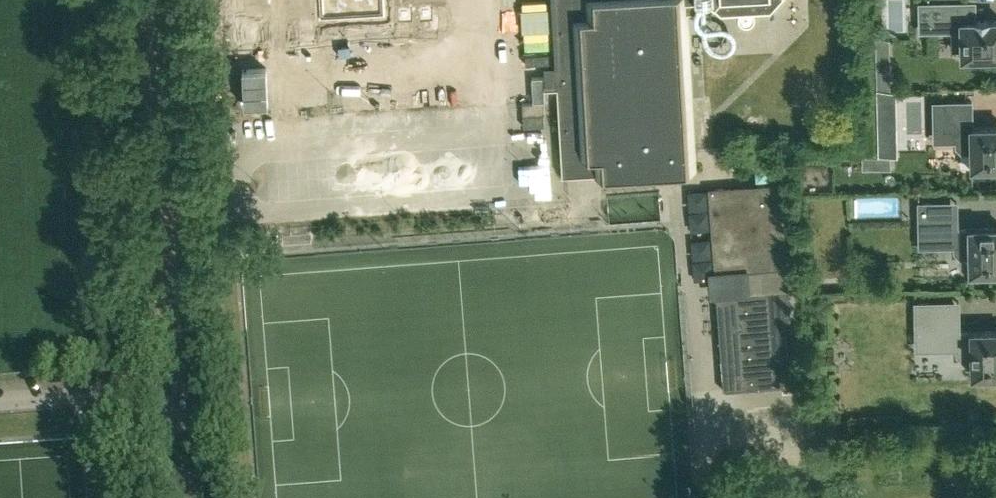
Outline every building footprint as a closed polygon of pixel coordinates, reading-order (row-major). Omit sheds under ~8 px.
[(230,25),(383,15),(382,0),(228,0),(230,25)] [(563,175),(590,174),(590,176),(696,169),(687,12),(697,11),(697,1),(706,0),(721,14),(771,11),(781,0),(552,0),(563,175)] [(929,31),(953,31),(953,49),(962,49),(962,57),(977,57),(981,61),(987,61),(990,57),(995,57),(995,21),(990,21),(990,20),(976,20),(976,21),(963,21),(963,3),(929,3),(929,31)] [(862,159),(863,169),(891,169),(890,157),(897,156),(896,92),(877,92),(877,111),(878,158),(862,158),(862,159)] [(942,102),(943,142),(956,141),(956,147),(962,152),(972,152),(972,168),(993,167),(995,171),(995,127),(973,128),(972,102),(942,102)] [(709,187),(716,293),(721,371),(722,385),(794,381),(781,183),(709,187)] [(919,230),(935,230),(936,246),(954,246),(954,251),(959,257),(970,257),(970,272),(986,272),(990,276),(995,276),(995,228),(949,228),(949,202),(918,202),(919,230)] [(961,332),(960,302),(951,302),(915,303),(915,334),(937,334),(938,350),(956,349),(956,355),(962,360),(972,360),(972,376),(989,375),(993,379),(995,379),(995,331),(961,332)]
